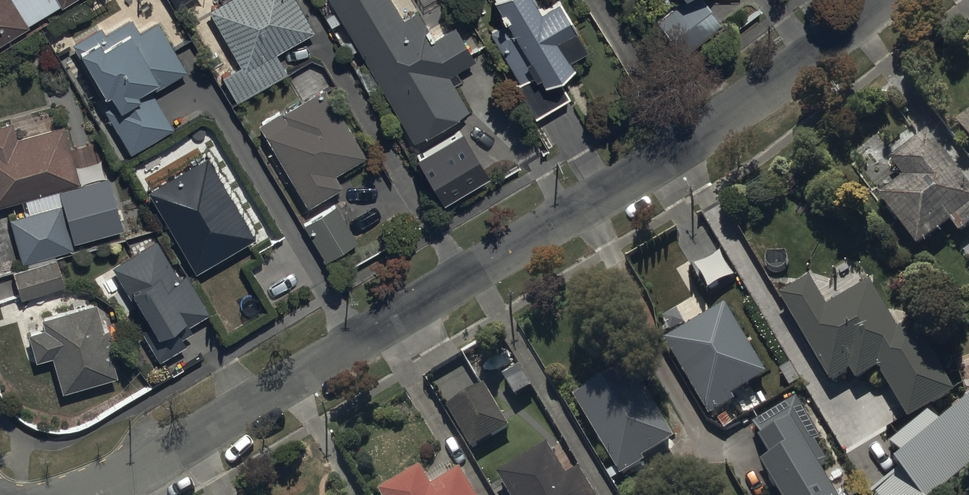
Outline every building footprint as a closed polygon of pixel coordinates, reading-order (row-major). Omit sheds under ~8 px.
[(29,30),(28,28),(60,10),(61,12),(79,0),(0,0),(0,47),(29,30)] [(223,4),(208,12),(240,70),(221,80),(235,105),(287,77),(275,56),(314,35),(294,0),(221,0),(223,4)] [(388,0),(325,0),(333,15),(325,20),(330,29),(335,27),(346,46),(351,43),(368,73),(370,72),(412,146),(467,115),(452,88),(460,83),(455,75),(474,64),(454,29),(431,42),(416,14),(401,23),(388,0)] [(489,34),(519,87),(518,88),(536,121),(569,103),(557,83),(573,74),(568,65),(585,55),(557,5),(539,16),(530,0),(502,0),(493,5),(504,25),(489,34)] [(657,24),(681,57),(723,28),(703,0),(691,0),(657,24)] [(104,113),(129,157),(173,132),(151,94),(186,74),(157,24),(139,35),(131,20),(104,36),(100,30),(72,47),(108,110),(104,113)] [(281,115),(258,127),(307,210),(341,190),(335,178),(364,161),(323,91),(281,116),(281,115)] [(956,128),(968,145),(968,118),(956,128)] [(79,187),(63,128),(15,141),(11,125),(0,128),(0,209),(79,187)] [(919,256),(952,229),(960,239),(968,232),(968,191),(928,138),(889,168),(903,185),(879,203),(919,256)] [(457,141),(417,164),(442,205),(481,182),(457,141)] [(182,254),(194,276),(255,241),(207,159),(147,193),(171,235),(163,239),(174,259),(182,254)] [(125,236),(110,184),(61,198),(75,250),(125,236)] [(60,208),(10,221),(22,267),(73,253),(60,208)] [(357,244),(335,209),(303,229),(325,264),(357,244)] [(157,244),(112,271),(149,332),(142,336),(159,364),(185,348),(181,343),(193,335),(189,329),(210,316),(186,277),(179,281),(157,244)] [(63,289),(54,261),(13,274),(21,302),(63,289)] [(854,379),(876,366),(906,419),(954,392),(912,320),(896,329),(867,279),(823,304),(807,276),(778,292),(828,380),(848,369),(854,379)] [(52,360),(61,397),(117,380),(107,346),(113,344),(109,330),(103,331),(95,306),(41,322),(44,332),(28,337),(36,365),(52,360)] [(769,383),(725,311),(664,348),(710,423),(736,407),(734,404),(769,383)] [(644,465),(675,445),(630,373),(575,407),(622,482),(646,468),(644,465)] [(447,413),(473,455),(510,432),(484,390),(447,413)] [(901,465),(868,492),(871,494),(928,494),(968,461),(968,395),(938,422),(930,413),(887,449),(901,465)] [(774,494),(830,494),(818,476),(829,470),(817,450),(822,447),(797,403),(754,429),(767,450),(762,453),(773,472),(764,478),(774,494)] [(496,472),(509,494),(596,494),(578,465),(565,473),(546,441),(496,472)] [(419,465),(380,489),(384,494),(475,494),(460,468),(430,484),(419,465)]
